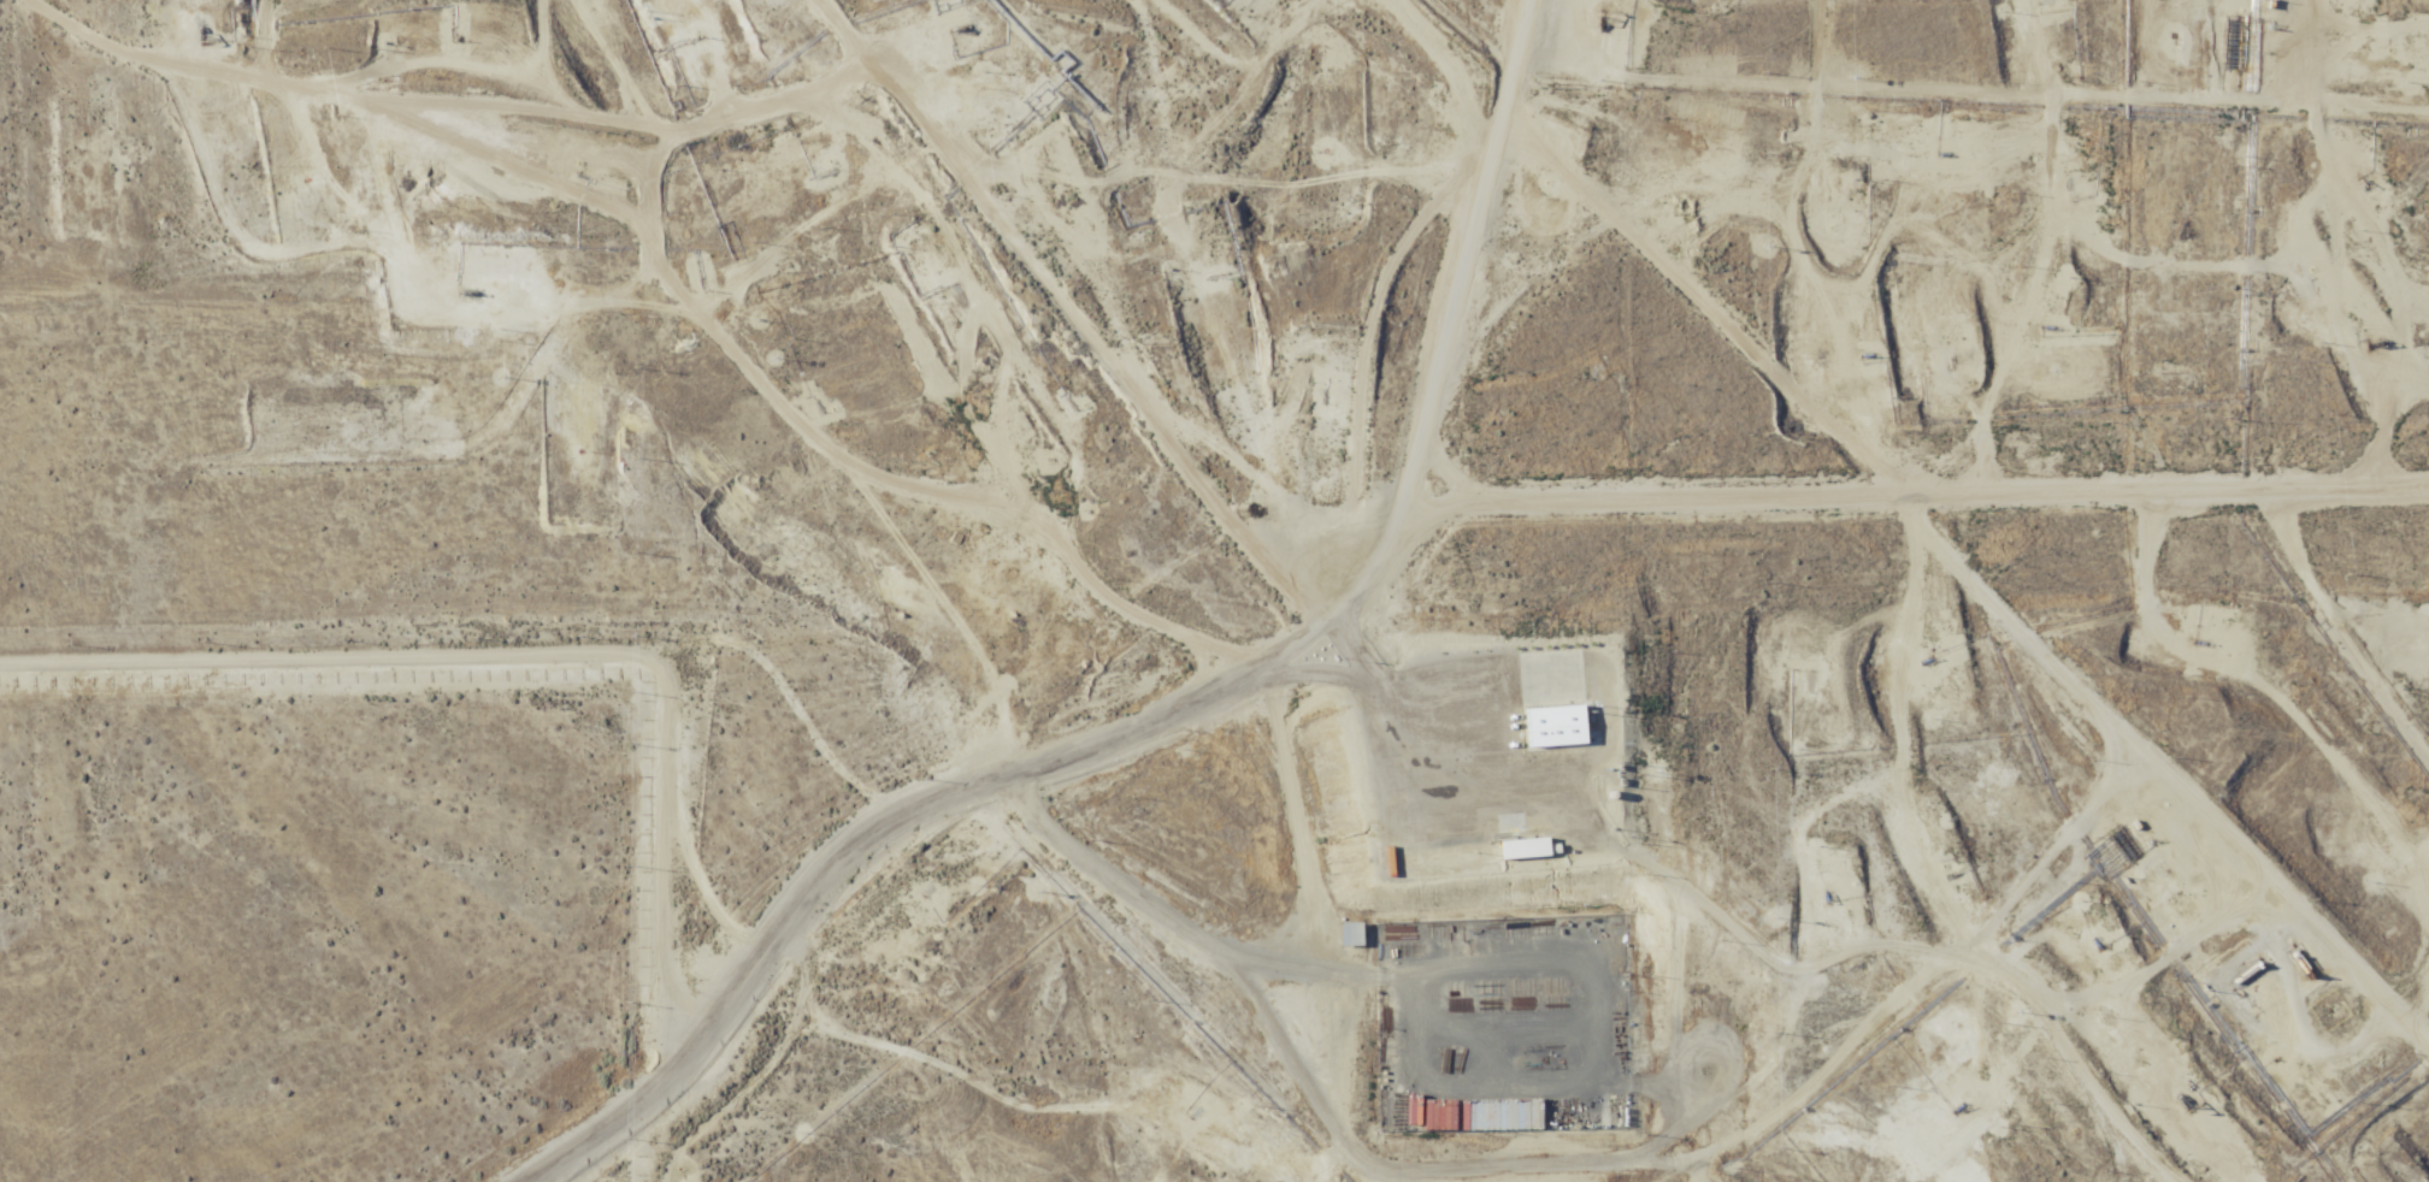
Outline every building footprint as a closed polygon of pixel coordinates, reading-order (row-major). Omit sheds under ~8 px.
[(1527,708),(1529,749),(1587,746),(1586,705),(1527,708)] [(1536,846),(1496,847),(1496,854),(1537,853),(1536,846)] [(1469,850),(1425,850),(1425,860),(1469,860),(1469,850)] [(1338,946),(1361,946),(1361,923),(1338,923),(1338,946)] [(1419,1096),(1405,1096),(1405,1125),(1419,1125),(1419,1096)]
